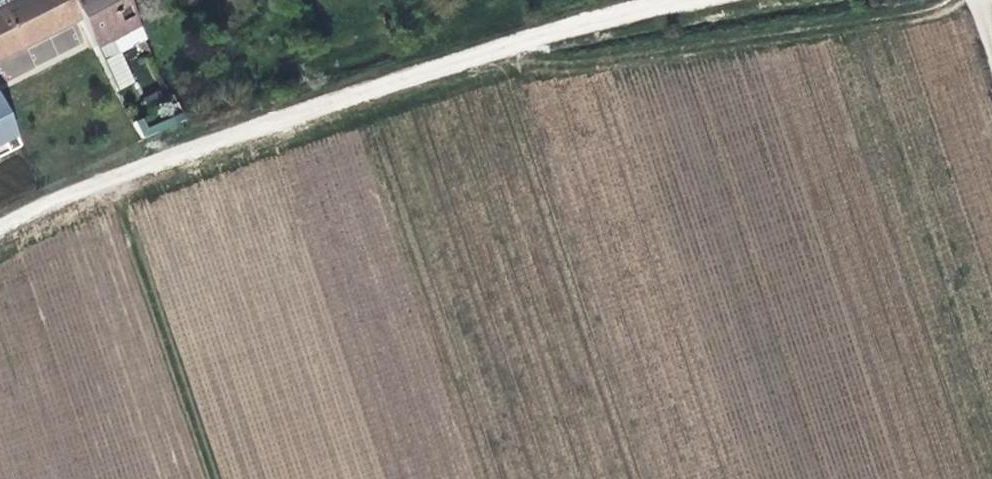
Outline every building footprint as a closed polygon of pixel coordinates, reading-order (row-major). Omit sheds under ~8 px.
[(73,19),(62,0),(19,0),(0,10),(0,57),(73,19)] [(99,72),(114,64),(101,36),(126,22),(114,0),(62,0),(73,19),(99,72)] [(147,74),(130,81),(137,95),(154,87),(147,74)] [(10,140),(0,121),(0,145),(10,140)]
